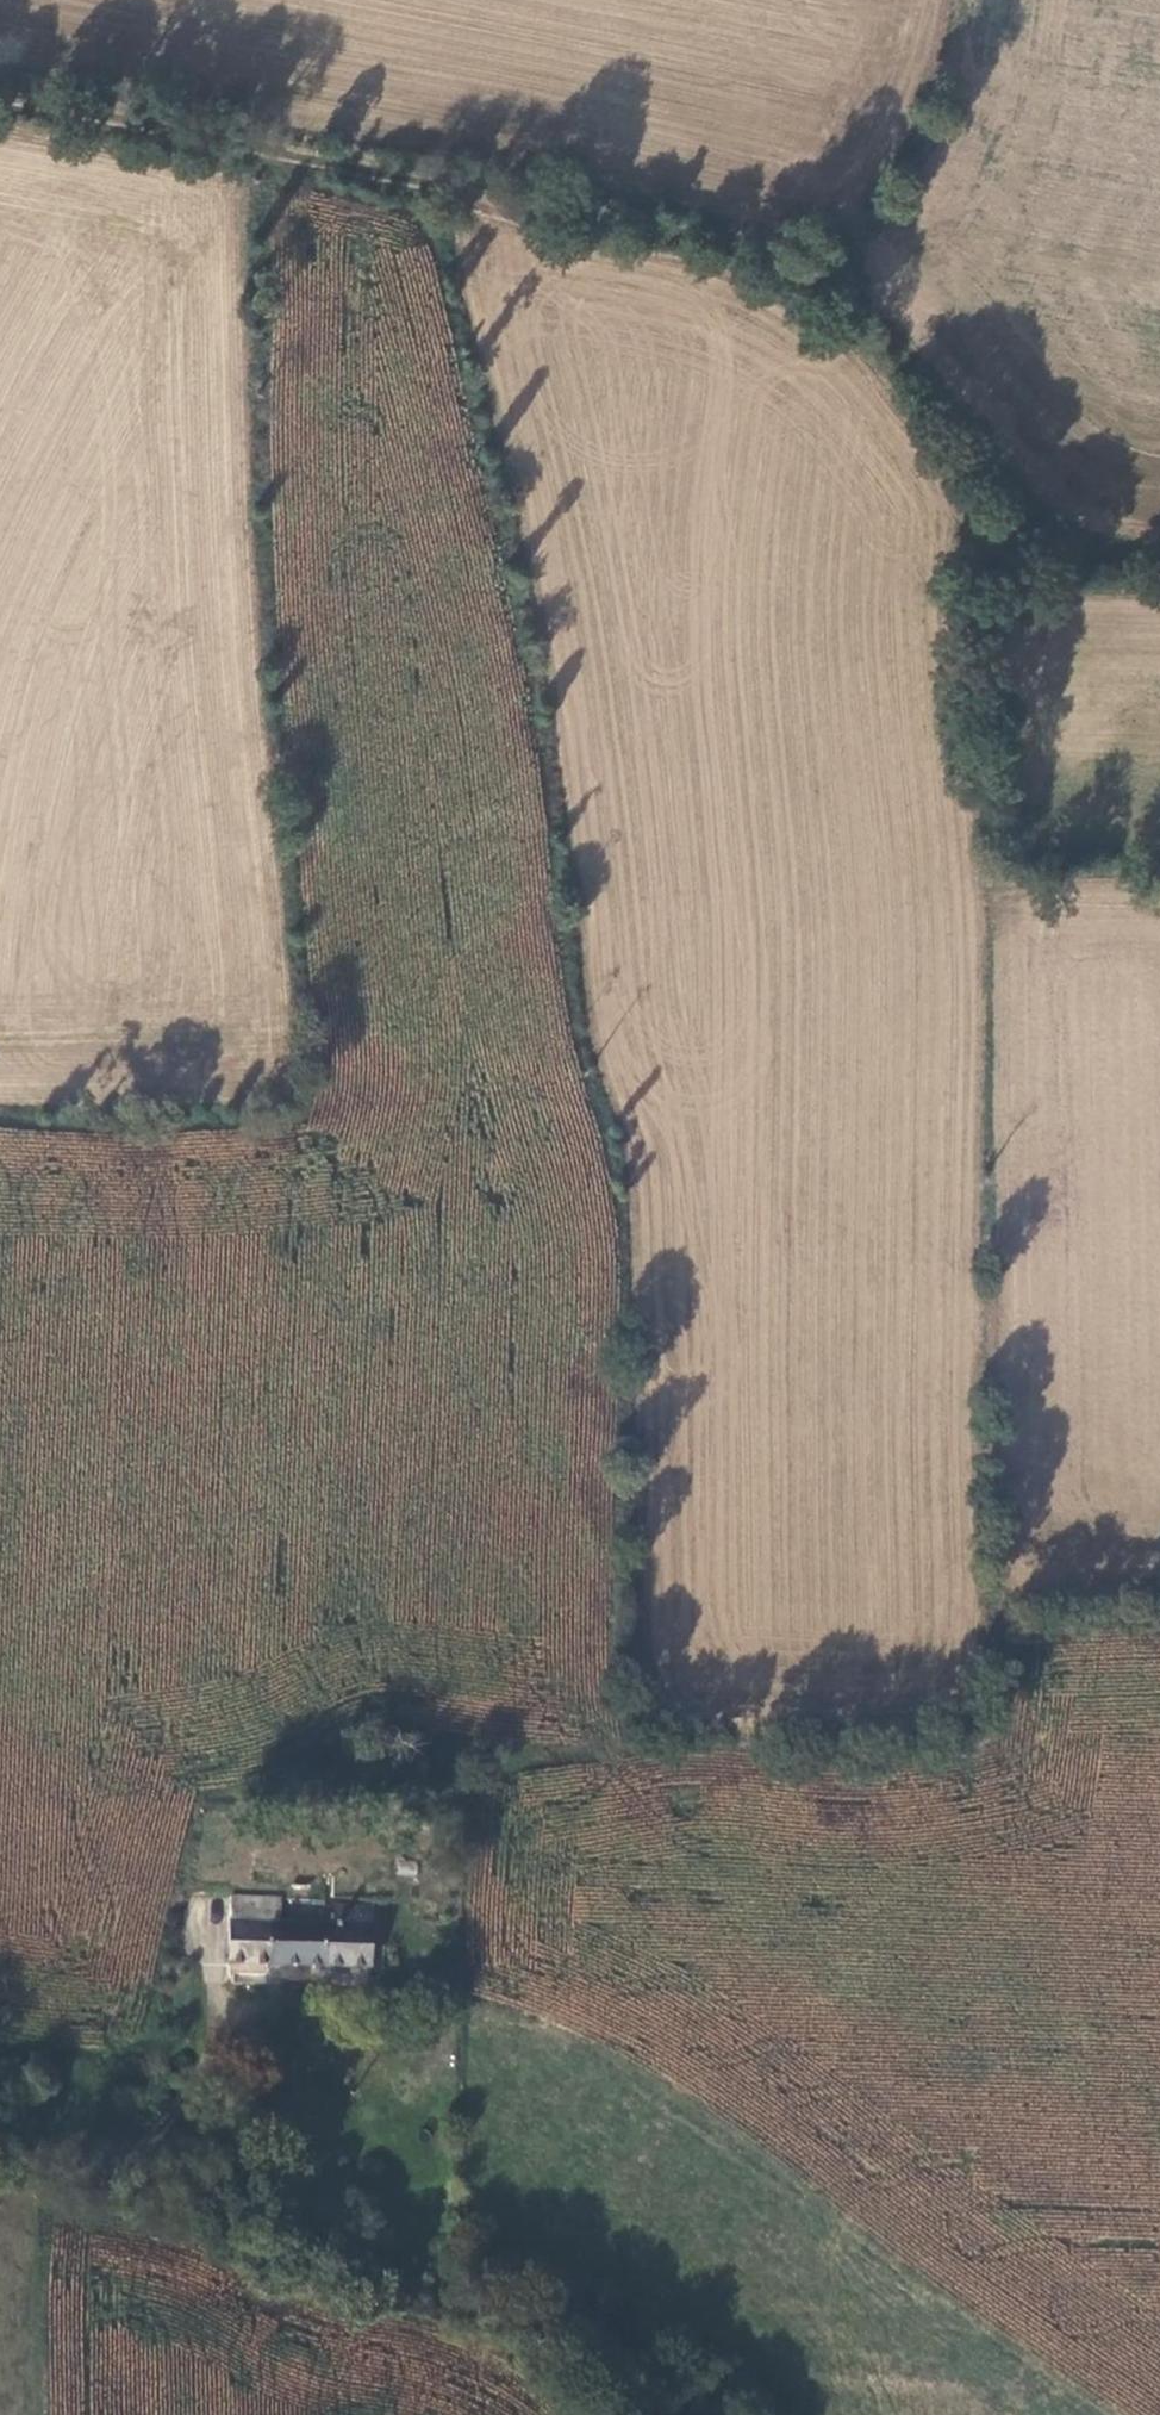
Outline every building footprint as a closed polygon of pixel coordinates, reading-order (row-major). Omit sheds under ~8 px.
[(274,1919),(275,1897),(232,1895),(230,1961),(370,1966),(372,1908),(331,1906),(331,1921),(274,1919)]
